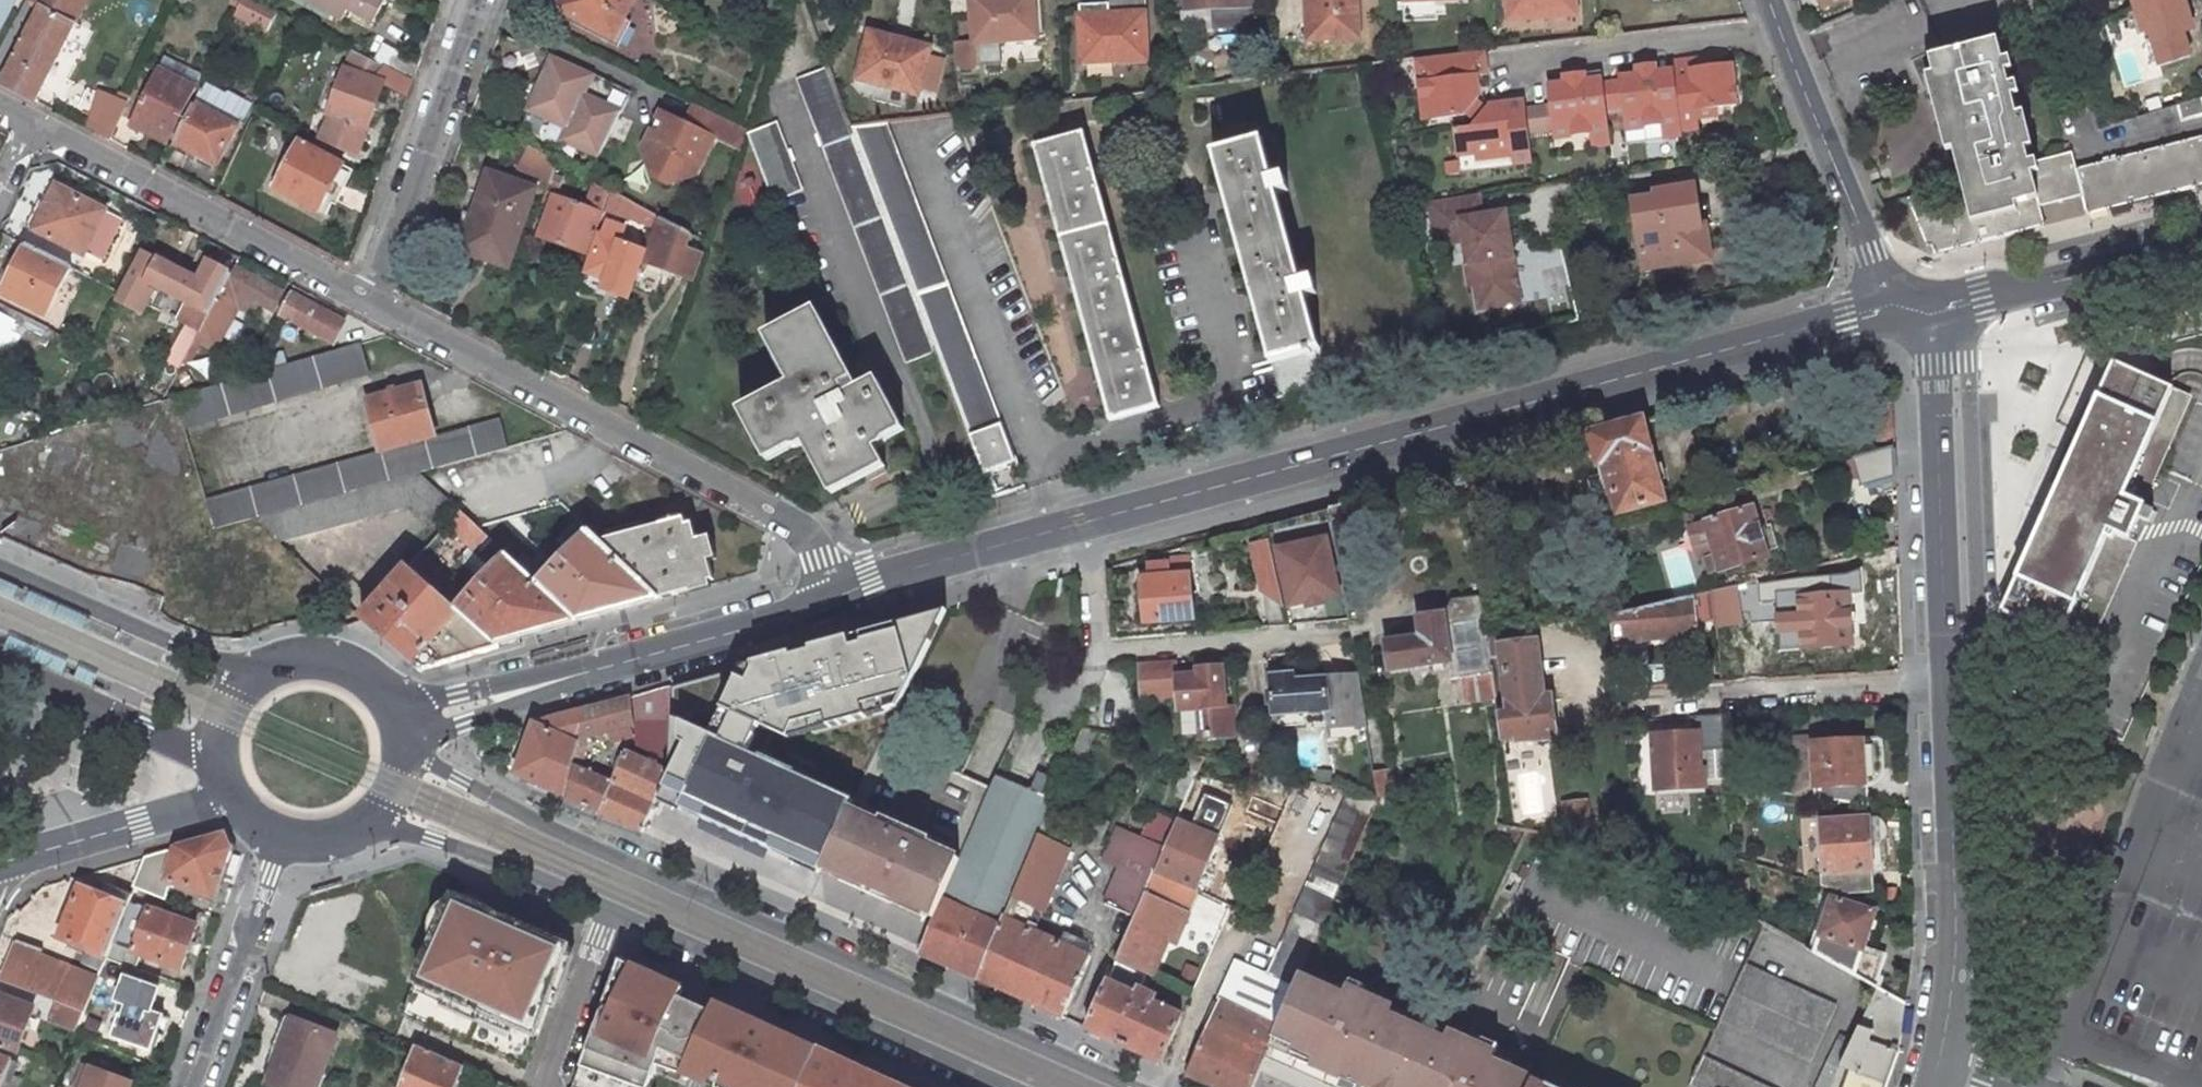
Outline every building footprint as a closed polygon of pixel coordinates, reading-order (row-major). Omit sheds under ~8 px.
[(61,36),(71,17),(37,0),(0,72),(0,80),(30,96),(61,36)] [(71,17),(79,0),(37,0),(71,17)] [(232,11),(265,28),(274,9),(257,0),(236,0),(232,11)] [(337,15),(342,4),(368,17),(377,0),(309,0),(337,15)] [(555,8),(610,37),(629,0),(559,0),(555,8)] [(1028,0),(966,0),(970,60),(992,58),(991,43),(991,36),(1030,33),(1028,0)] [(1030,33),(991,36),(991,43),(1040,41),(1037,0),(1028,0),(1030,33)] [(1093,8),(1081,8),(1081,56),(1144,56),(1144,0),(1109,0),(1108,8),(1093,8)] [(1081,8),(1093,8),(1108,8),(1109,0),(1081,0),(1081,8)] [(1306,34),(1359,32),(1358,0),(1305,0),(1306,34)] [(1511,11),(1575,9),(1575,0),(1511,0),(1511,11)] [(1808,26),(1844,112),(1932,74),(1962,191),(1931,199),(1924,182),(1901,190),(1920,239),(1925,237),(1931,251),(2042,221),(2037,204),(2024,157),(2001,66),(1996,67),(1991,48),(2018,32),(2016,0),(1867,0),(1808,26)] [(2149,53),(2155,51),(2157,57),(2186,49),(2180,30),(2186,28),(2183,15),(2187,14),(2182,0),(2132,0),(2149,53)] [(927,44),(871,25),(856,69),(912,88),(927,44)] [(416,58),(387,43),(376,62),(408,79),(416,58)] [(1422,75),(1427,115),(1461,111),(1476,93),(1469,87),(1467,71),(1473,70),(1483,69),(1480,46),(1419,53),(1411,54),(1414,77),(1422,75)] [(354,153),(378,83),(403,95),(408,79),(376,62),(347,47),(333,87),(323,84),(319,95),(329,99),(317,135),(354,153)] [(1708,52),(1689,54),(1691,63),(1709,60),(1708,52)] [(1697,105),(1714,103),(1736,100),(1730,59),(1709,60),(1691,63),(1689,54),(1669,57),(1670,66),(1677,122),(1695,121),(1695,114),(1698,114),(1697,105)] [(526,105),(563,123),(557,136),(595,155),(615,112),(577,94),(586,73),(550,56),(526,105)] [(1654,59),(1635,60),(1636,70),(1655,68),(1654,59)] [(933,351),(847,124),(825,65),(795,76),(901,362),(933,351)] [(1568,124),(1585,122),(1586,128),(1586,130),(1588,143),(1608,141),(1604,106),(1601,78),(1599,65),(1579,68),(1580,76),(1563,77),(1544,80),(1545,99),(1549,127),(1550,135),(1569,133),(1570,132),(1568,124)] [(190,84),(153,66),(128,116),(165,135),(190,84)] [(1620,104),(1622,124),(1624,136),(1660,133),(1678,131),(1677,122),(1670,66),(1655,68),(1636,70),(1616,72),(1616,77),(1620,104)] [(1579,68),(1562,69),(1563,77),(1580,76),(1579,68)] [(1467,71),(1469,87),(1476,93),(1473,70),(1467,71)] [(1414,77),(1419,116),(1427,115),(1422,75),(1414,77)] [(1620,104),(1616,77),(1601,78),(1604,106),(1620,104)] [(190,100),(172,139),(186,147),(183,155),(197,162),(201,154),(215,162),(234,123),(233,123),(237,114),(241,115),(248,101),(225,90),(223,92),(199,80),(190,100)] [(101,87),(91,129),(106,137),(125,96),(101,87)] [(2201,106),(2201,103),(2198,91),(2177,98),(2173,100),(2177,114),(2201,106)] [(1476,93),(1461,111),(1471,118),(1486,100),(1476,93)] [(1501,104),(1489,105),(1486,100),(1471,118),(1467,124),(1450,127),(1453,152),(1470,150),(1508,145),(1509,153),(1511,162),(1531,159),(1527,130),(1523,102),(1522,95),(1501,98),(1501,104)] [(1523,102),(1527,130),(1549,127),(1545,99),(1523,102)] [(645,146),(652,174),(668,182),(695,174),(713,137),(724,116),(696,102),(686,123),(683,122),(677,132),(668,127),(673,117),(662,111),(645,146)] [(1714,103),(1697,105),(1698,114),(1715,112),(1714,103)] [(517,124),(554,142),(557,136),(563,123),(526,105),(517,124)] [(713,137),(740,150),(747,132),(748,128),(724,116),(713,137)] [(677,132),(683,122),(673,117),(668,127),(677,132)] [(847,124),(970,447),(1004,435),(997,419),(995,420),(883,119),(847,124)] [(775,121),(747,132),(774,199),(802,188),(775,121)] [(1585,122),(1568,124),(1570,132),(1586,130),(1586,128),(1585,122)] [(2201,180),(2201,130),(2170,138),(2186,184),(2201,180)] [(1083,133),(1034,145),(1106,421),(1155,408),(1083,133)] [(503,159),(544,180),(546,175),(547,172),(552,157),(514,136),(503,159)] [(2119,201),(2186,184),(2170,138),(2106,154),(2119,201)] [(1212,152),(1277,396),(1326,380),(1303,299),(1315,295),(1310,280),(1299,282),(1275,194),(1288,191),(1284,179),(1273,181),(1261,140),(1212,152)] [(339,164),(297,141),(273,185),(315,208),(339,164)] [(1508,145),(1470,150),(1471,158),(1509,153),(1508,145)] [(2119,201),(2106,154),(2072,164),(2067,148),(2043,153),(2055,199),(2078,193),(2083,211),(2119,201)] [(2024,157),(2037,204),(2055,199),(2043,153),(2024,157)] [(1442,160),(1444,174),(1456,172),(1454,159),(1442,160)] [(527,188),(483,170),(454,246),(499,264),(527,188)] [(546,175),(544,180),(544,181),(551,185),(555,174),(547,172),(546,175)] [(22,225),(79,253),(95,260),(117,215),(101,207),(53,182),(43,202),(35,198),(22,225)] [(1691,221),(1686,185),(1650,190),(1651,195),(1628,198),(1638,265),(1642,264),(1663,261),(1661,248),(1692,244),(1690,222),(1691,221)] [(653,211),(606,186),(601,199),(600,204),(599,205),(640,219),(649,222),(653,211)] [(583,206),(548,192),(532,231),(583,249),(598,209),(599,205),(600,204),(601,199),(589,194),(585,206),(583,206)] [(1426,199),(1432,242),(1457,239),(1461,263),(1473,261),(1475,281),(1470,282),(1473,307),(1514,301),(1507,254),(1502,255),(1500,241),(1505,241),(1500,211),(1476,215),(1473,192),(1426,199)] [(621,225),(602,217),(597,232),(616,239),(621,225)] [(648,232),(631,282),(652,290),(655,282),(659,281),(664,277),(667,273),(669,269),(688,275),(696,252),(680,245),(685,230),(686,228),(667,218),(661,237),(648,232)] [(640,219),(636,230),(645,233),(649,222),(640,219)] [(1699,221),(1691,221),(1690,222),(1692,244),(1661,248),(1663,261),(1703,256),(1699,221)] [(616,239),(597,232),(582,277),(625,293),(641,247),(616,239)] [(43,310),(67,263),(23,242),(13,261),(7,258),(0,272),(0,287),(43,310)] [(153,282),(196,302),(186,321),(197,327),(227,269),(209,260),(200,277),(140,247),(118,288),(143,301),(153,282)] [(1461,263),(1464,283),(1470,282),(1475,281),(1473,261),(1461,263)] [(274,290),(233,268),(214,304),(223,308),(227,301),(233,304),(240,291),(267,305),(274,290)] [(113,298),(138,311),(143,301),(118,288),(113,298)] [(273,311),(329,340),(339,320),(284,291),(273,311)] [(10,320),(15,310),(0,302),(0,315),(10,320)] [(848,391),(843,381),(853,375),(815,305),(772,329),(798,377),(741,408),(762,450),(799,430),(828,484),(861,465),(880,454),(870,435),(900,419),(877,376),(848,391)] [(10,320),(0,315),(0,340),(10,320)] [(182,424),(367,369),(357,337),(172,392),(182,424)] [(2192,397),(2143,374),(2116,362),(2003,609),(2029,622),(2079,646),(2110,577),(2135,530),(2146,504),(2144,503),(2192,397)] [(330,493),(417,469),(508,444),(500,416),(435,434),(421,383),(366,398),(379,446),(203,495),(212,526),(245,516),(330,493)] [(1653,498),(1631,421),(1581,435),(1589,463),(1595,462),(1604,493),(1598,494),(1594,500),(1596,508),(1600,510),(1607,509),(1608,511),(1609,511),(1653,498)] [(978,470),(1012,457),(1004,435),(970,447),(978,470)] [(1849,453),(1857,484),(1892,475),(1891,441),(1849,453)] [(868,478),(887,468),(880,454),(861,465),(868,478)] [(1604,493),(1595,462),(1589,463),(1598,494),(1604,493)] [(417,469),(330,493),(354,515),(409,502),(431,521),(450,500),(417,469)] [(271,535),(354,515),(330,493),(245,516),(271,535)] [(1744,506),(1696,519),(1706,554),(1698,556),(1702,569),(1711,566),(1712,569),(1759,555),(1757,550),(1771,546),(1765,523),(1750,527),(1744,506)] [(475,524),(458,508),(446,522),(473,547),(486,534),(475,524)] [(681,518),(598,538),(658,596),(689,588),(687,583),(710,575),(706,562),(714,560),(706,537),(694,540),(689,523),(683,525),(681,518)] [(588,528),(537,582),(577,619),(658,596),(598,538),(588,528)] [(1254,539),(1257,555),(1274,552),(1271,536),(1254,539)] [(526,556),(516,547),(508,555),(513,559),(518,564),(526,556)] [(531,577),(518,564),(513,559),(508,555),(505,552),(465,593),(419,550),(406,564),(452,608),(454,606),(494,643),(577,619),(537,582),(531,577)] [(1257,555),(1262,586),(1283,600),(1274,552),(1257,555)] [(1139,577),(1142,617),(1190,614),(1185,557),(1163,559),(1163,562),(1145,564),(1146,577),(1139,577)] [(452,608),(406,564),(400,571),(394,565),(367,594),(374,601),(360,616),(386,638),(404,653),(417,664),(494,643),(454,606),(452,608)] [(1841,574),(1797,577),(1798,595),(1795,596),(1799,644),(1848,641),(1847,620),(1862,618),(1859,568),(1841,574)] [(1705,590),(1710,617),(1724,607),(1720,586),(1705,590)] [(1688,594),(1692,620),(1710,617),(1705,590),(1688,594)] [(1606,641),(1684,633),(1693,626),(1692,620),(1688,594),(1602,615),(1606,641)] [(1478,633),(1472,596),(1443,600),(1436,616),(1414,619),(1416,637),(1382,642),(1386,669),(1444,662),(1446,680),(1454,679),(1459,704),(1489,700),(1483,661),(1478,633)] [(792,653),(670,686),(669,765),(667,770),(655,801),(818,870),(847,807),(850,799),(750,755),(763,729),(785,738),(896,708),(947,609),(898,621),(900,630),(864,640),(865,646),(852,650),(849,639),(813,648),(814,652),(793,657),(792,653)] [(1506,629),(1478,633),(1483,661),(1497,659),(1495,646),(1508,644),(1506,629)] [(1539,697),(1529,641),(1508,644),(1495,646),(1497,659),(1504,699),(1506,715),(1546,709),(1545,697),(1539,697)] [(1219,706),(1215,666),(1189,668),(1189,674),(1168,676),(1167,659),(1131,662),(1134,696),(1169,694),(1170,709),(1191,708),(1193,733),(1201,733),(1201,736),(1232,734),(1231,720),(1230,705),(1219,706)] [(1288,674),(1264,676),(1268,713),(1322,709),(1320,680),(1289,682),(1288,674)] [(1353,678),(1320,680),(1322,709),(1324,727),(1359,725),(1353,678)] [(669,765),(670,686),(630,698),(634,728),(636,747),(669,765)] [(629,694),(529,721),(579,743),(634,728),(630,698),(629,694)] [(1489,702),(1492,717),(1506,715),(1504,699),(1489,702)] [(1546,709),(1506,715),(1492,717),(1496,741),(1510,739),(1520,737),(1550,732),(1546,709)] [(1692,732),(1671,734),(1671,739),(1647,741),(1652,793),(1699,789),(1698,780),(1721,778),(1721,768),(1719,748),(1719,745),(1717,713),(1691,715),(1692,732)] [(579,743),(529,721),(510,776),(563,799),(572,763),(579,743)] [(1876,733),(1809,738),(1808,731),(1786,733),(1792,791),(1814,794),(1863,802),(1860,765),(1878,763),(1876,733)] [(667,770),(624,749),(610,779),(599,815),(640,836),(655,801),(667,770)] [(610,779),(572,763),(563,799),(599,815),(610,779)] [(1722,780),(1744,783),(1745,772),(1721,768),(1722,780)] [(1367,773),(1369,795),(1389,799),(1385,771),(1367,773)] [(932,922),(917,957),(975,981),(1003,917),(1011,898),(1039,834),(1053,800),(996,775),(961,858),(932,922)] [(1295,969),(1369,795),(1340,789),(1286,916),(1289,917),(1266,969),(1231,953),(1229,957),(1289,983),(1295,969)] [(1560,802),(1565,837),(1587,841),(1581,800),(1560,802)] [(818,870),(932,922),(961,858),(847,807),(818,870)] [(1102,898),(1130,910),(1132,911),(1141,888),(1147,872),(1151,864),(1168,820),(1148,812),(1136,839),(1110,828),(1099,855),(1117,863),(1102,898)] [(1193,882),(1211,840),(1195,832),(1198,824),(1172,812),(1170,817),(1168,820),(1151,864),(1185,879),(1193,882)] [(1870,864),(1865,816),(1818,820),(1823,881),(1825,881),(1838,886),(1869,883),(1867,864),(1870,864)] [(1215,831),(1198,824),(1195,832),(1211,840),(1215,831)] [(171,875),(213,891),(231,842),(224,832),(143,855),(132,884),(164,896),(171,875)] [(1074,849),(1039,834),(1011,898),(1046,913),(1074,849)] [(1185,879),(1151,864),(1147,872),(1181,887),(1192,892),(1196,883),(1193,882),(1185,879)] [(1181,887),(1147,872),(1141,888),(1132,911),(1130,910),(1111,954),(1147,969),(1150,970),(1165,934),(1173,938),(1192,892),(1181,887)] [(1720,874),(1720,897),(1731,903),(1730,889),(1729,873),(1720,874)] [(129,892),(101,881),(97,894),(78,886),(59,936),(90,948),(87,960),(100,966),(104,954),(110,941),(129,892)] [(1741,909),(1741,888),(1730,889),(1731,903),(1741,909)] [(400,1013),(523,1067),(568,944),(452,892),(411,980),(400,1013)] [(1830,895),(1817,931),(1810,947),(1869,980),(1878,952),(1860,944),(1871,908),(1830,895)] [(120,944),(135,902),(126,899),(110,941),(120,944)] [(194,923),(135,902),(120,944),(110,941),(104,954),(133,965),(138,952),(178,967),(194,923)] [(1092,955),(1003,917),(975,981),(1064,1020),(1092,955)] [(13,936),(0,969),(0,981),(82,1012),(96,977),(39,955),(42,947),(13,936)] [(1083,1021),(1157,1054),(1176,1012),(1145,998),(1148,990),(1137,985),(1142,972),(1110,957),(1083,1021)] [(1289,983),(1229,957),(1212,995),(1273,1021),(1289,983)] [(1787,1047),(1809,1058),(1835,1002),(1814,991),(1744,958),(1717,1015),(1787,1047)] [(655,1075),(684,1086),(799,1086),(816,1047),(713,1003),(710,1011),(673,996),(676,988),(622,965),(575,1086),(650,1086),(655,1075)] [(1389,1011),(1392,1004),(1343,982),(1340,989),(1295,969),(1289,983),(1273,1021),(1263,1044),(1255,1064),(1305,1086),(1528,1086),(1532,1077),(1505,1064),(1487,1056),(1491,1049),(1445,1028),(1442,1036),(1389,1011)] [(157,988),(124,975),(116,996),(120,997),(128,1000),(123,1013),(120,1012),(112,1034),(151,1048),(158,1027),(163,1014),(156,1010),(150,1008),(157,988)] [(1892,1045),(1900,997),(1875,983),(1849,1035),(1824,1086),(1878,1086),(1892,1045)] [(0,994),(0,1046),(13,1051),(30,1005),(0,994)] [(1273,1021),(1212,995),(1203,1018),(1263,1044),(1273,1021)] [(115,1010),(120,1012),(123,1013),(128,1000),(120,997),(115,1010)] [(289,1015),(264,1081),(281,1086),(311,1086),(331,1031),(289,1015)] [(1203,1018),(1183,1065),(1231,1086),(1245,1086),(1255,1064),(1263,1044),(1203,1018)] [(1811,1086),(1824,1086),(1849,1035),(1839,1030),(1811,1086)] [(398,1086),(452,1086),(460,1064),(413,1043),(398,1086)] [(816,1047),(799,1086),(902,1086),(888,1080),(885,1085),(856,1072),(859,1067),(816,1047)] [(1508,1057),(1491,1049),(1487,1056),(1505,1064),(1508,1057)] [(1770,1084),(1700,1051),(1694,1066),(1688,1077),(1709,1086),(1777,1086),(1770,1084)] [(81,1062),(72,1086),(127,1086),(129,1079),(81,1062)] [(885,1085),(888,1080),(859,1067),(856,1072),(885,1085)] [(1532,1077),(1528,1086),(1555,1086),(1532,1077)]
